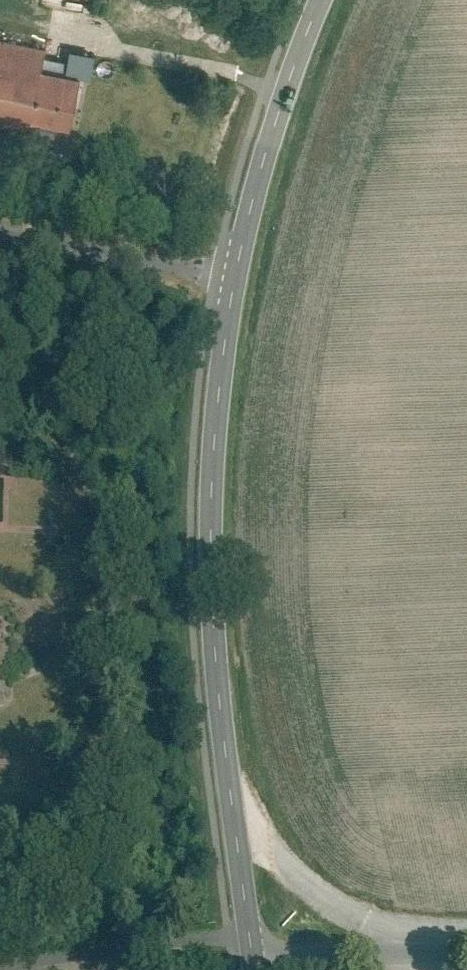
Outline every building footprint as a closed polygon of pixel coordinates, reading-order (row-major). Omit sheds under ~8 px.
[(47,46),(0,37),(0,121),(31,127),(33,117),(72,124),(81,72),(43,65),(47,46)] [(66,65),(91,71),(96,49),(71,44),(66,65)]
